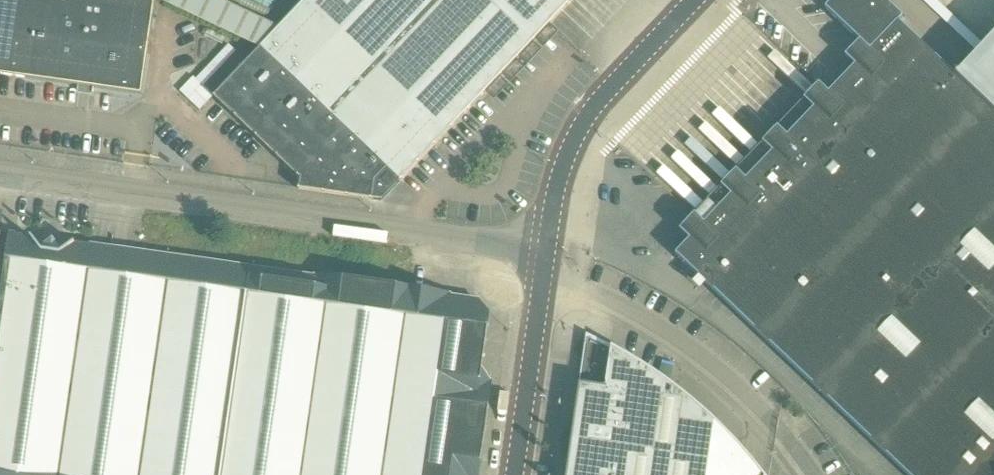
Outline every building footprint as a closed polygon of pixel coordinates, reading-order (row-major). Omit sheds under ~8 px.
[(140,94),(154,0),(0,0),(0,74),(140,94)] [(423,157),(551,23),(549,21),(569,0),(304,0),(278,28),(220,0),(160,0),(260,47),(213,96),(299,178),(298,189),(372,200),(375,182),(375,181),(374,181),(385,169),(409,143),(423,157)] [(854,66),(993,199),(993,34),(954,76),(898,22),(902,18),(884,0),(832,0),(824,9),(859,41),(844,57),(854,66)] [(203,86),(213,96),(246,61),(236,51),(203,86)] [(757,168),(993,386),(993,199),(854,66),(757,168)] [(399,182),(423,157),(409,143),(385,169),(399,182)] [(757,168),(675,254),(907,474),(993,474),(993,386),(757,168)] [(195,434),(224,438),(249,267),(89,245),(89,247),(74,245),(74,244),(73,243),(59,253),(41,251),(31,236),(29,237),(30,238),(15,236),(15,234),(14,234),(0,329),(0,474),(189,474),(195,434)] [(189,474),(476,474),(489,383),(479,369),(487,314),(477,300),(249,267),(224,438),(195,434),(189,474)] [(702,461),(709,416),(702,409),(689,398),(675,387),(665,380),(655,373),(634,359),(611,346),(586,334),(570,442),(702,461)] [(702,461),(700,474),(763,474),(762,473),(756,466),(748,456),(740,447),(728,434),(716,422),(709,416),(702,461)] [(565,474),(700,474),(702,461),(570,442),(565,474)]
